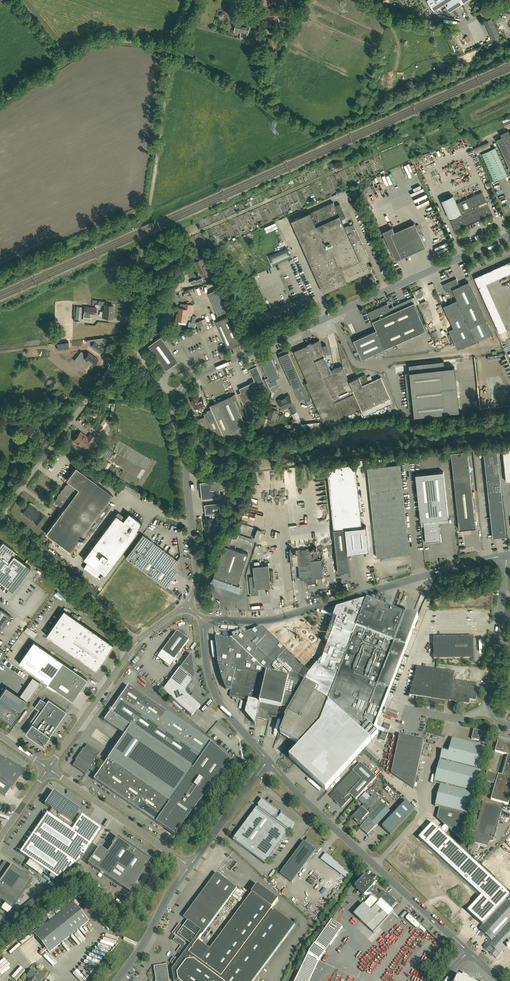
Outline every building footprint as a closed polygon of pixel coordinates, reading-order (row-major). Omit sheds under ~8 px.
[(426,0),(433,11),(444,4),(450,12),(463,4),(469,0),(426,0)] [(250,11),(248,5),(240,6),(242,13),(250,11)] [(500,36),(492,18),(484,21),(493,39),(500,36)] [(235,32),(248,34),(250,22),(237,19),(235,32)] [(276,37),(268,39),(271,48),(272,53),(280,52),(279,50),(276,37)] [(509,133),(509,132),(508,132),(508,133),(507,133),(507,134),(507,135),(506,135),(505,135),(504,134),(503,135),(502,135),(502,136),(502,137),(497,139),(509,167),(508,168),(508,169),(509,170),(509,133)] [(489,142),(474,148),(476,153),(491,147),(489,142)] [(436,176),(436,177),(433,178),(436,185),(443,183),(439,175),(436,176)] [(483,218),(492,213),(482,191),(457,203),(453,195),(442,200),(455,230),(465,226),(483,218)] [(291,221),(323,292),(323,293),(370,272),(370,271),(366,262),(368,261),(367,259),(369,258),(368,256),(365,249),(360,251),(359,247),(363,245),(353,222),(353,223),(349,225),(349,224),(345,226),(341,219),(345,217),(339,204),(335,206),(334,203),(333,202),(332,201),(309,212),(291,220),(291,221)] [(392,227),(382,232),(396,260),(425,247),(414,223),(394,232),(392,227)] [(279,230),(275,232),(280,242),(284,240),(279,230)] [(287,247),(268,256),(273,266),(291,257),(287,247)] [(202,272),(204,277),(211,274),(207,264),(205,265),(202,259),(195,262),(200,272),(202,272)] [(474,277),(479,287),(499,333),(506,330),(486,283),(509,273),(509,261),(474,277)] [(492,334),(468,281),(459,285),(456,278),(442,284),(446,292),(449,291),(451,295),(454,294),(457,300),(443,306),(453,328),(449,330),(457,349),(462,347),(473,342),(492,334)] [(228,310),(218,288),(208,293),(218,315),(228,310)] [(413,303),(411,298),(389,308),(387,303),(368,312),(372,322),(373,322),(376,329),(372,332),(353,340),(362,359),(426,330),(424,325),(414,303),(413,303)] [(178,320),(187,321),(188,312),(192,313),(194,305),(186,303),(185,308),(180,307),(178,320)] [(113,305),(105,304),(104,310),(103,310),(102,317),(113,318),(113,314),(112,314),(113,305)] [(96,308),(85,306),(83,319),(89,320),(90,313),(96,314),(96,308)] [(231,314),(216,321),(229,349),(244,342),(231,314)] [(431,335),(427,337),(433,348),(436,346),(431,335)] [(179,361),(161,336),(148,346),(166,370),(179,361)] [(91,346),(95,349),(100,353),(104,348),(99,344),(104,338),(103,337),(87,339),(88,343),(91,345),(91,346)] [(208,343),(210,348),(223,342),(221,338),(208,343)] [(307,345),(294,351),(308,382),(306,382),(312,395),(324,422),(325,421),(327,426),(342,419),(341,417),(361,408),(364,415),(381,408),(393,402),(381,376),(369,382),(365,374),(359,377),(349,381),(343,368),(343,367),(334,368),(334,369),(331,371),(324,356),(326,355),(326,354),(327,350),(326,344),(322,345),(319,340),(311,343),(311,342),(307,343),(307,345)] [(405,342),(399,344),(403,353),(409,351),(405,342)] [(292,359),(289,352),(288,352),(287,349),(279,353),(280,356),(279,356),(299,401),(309,396),(292,359)] [(78,355),(75,358),(78,361),(80,358),(83,360),(82,361),(80,363),(84,366),(86,364),(88,361),(93,365),(94,365),(98,359),(89,352),(88,354),(87,354),(86,355),(81,351),(78,355)] [(262,364),(260,365),(266,378),(271,391),(274,390),(280,387),(278,383),(276,379),(280,377),(272,359),(271,359),(270,356),(261,360),(263,363),(262,363),(262,364)] [(460,411),(455,366),(445,367),(444,360),(409,364),(410,373),(405,374),(409,409),(414,409),(415,416),(460,411)] [(242,391),(239,393),(253,423),(261,392),(261,391),(268,392),(271,391),(266,378),(263,379),(257,365),(256,366),(255,363),(246,367),(248,370),(249,369),(255,380),(249,384),(240,388),(242,391)] [(214,403),(210,405),(212,410),(224,436),(233,437),(248,436),(250,428),(235,394),(232,395),(217,402),(214,403)] [(296,410),(294,404),(289,395),(278,400),(284,412),(291,409),(292,412),(296,410)] [(202,409),(206,407),(203,400),(200,401),(198,396),(190,399),(194,408),(198,407),(200,412),(203,411),(202,409)] [(278,410),(270,407),(268,417),(275,419),(278,410)] [(99,411),(95,408),(91,415),(95,418),(99,411)] [(205,416),(198,419),(200,425),(224,436),(212,410),(204,413),(205,416)] [(109,421),(105,417),(100,423),(104,427),(109,421)] [(105,427),(99,423),(94,429),(99,434),(105,427)] [(78,445),(86,435),(80,431),(78,434),(77,434),(75,436),(76,437),(73,440),(78,445)] [(86,435),(78,445),(84,449),(87,446),(88,446),(90,444),(90,443),(91,440),(92,441),(95,437),(91,433),(88,437),(86,435)] [(502,446),(506,482),(509,481),(509,445),(502,446)] [(476,528),(468,453),(468,451),(451,452),(459,529),(476,528)] [(486,472),(499,471),(498,461),(485,463),(486,472)] [(362,526),(355,464),(327,467),(338,572),(342,572),(342,571),(349,570),(347,553),(368,551),(366,526),(362,526)] [(367,468),(376,557),(410,554),(401,464),(367,468)] [(46,533),(70,551),(82,535),(87,539),(111,506),(106,503),(112,494),(76,467),(67,480),(69,481),(54,502),(64,509),(46,533)] [(487,482),(500,481),(499,471),(486,472),(487,482)] [(439,519),(448,518),(443,472),(416,475),(421,521),(423,521),(426,542),(441,541),(439,522),(439,519)] [(221,497),(220,490),(224,489),(223,480),(219,480),(200,483),(202,499),(221,497)] [(504,511),(500,481),(487,482),(490,512),(504,511)] [(219,503),(205,505),(206,515),(207,514),(219,513),(221,513),(224,512),(228,502),(219,503)] [(38,511),(29,505),(23,513),(32,520),(38,511)] [(506,536),(504,511),(490,512),(493,537),(506,536)] [(46,517),(40,512),(33,521),(39,526),(46,517)] [(96,579),(100,573),(105,576),(138,532),(136,531),(142,522),(129,513),(125,518),(118,512),(82,560),(86,563),(83,569),(96,579)] [(207,518),(204,519),(206,529),(207,529),(207,530),(208,530),(208,529),(214,528),(214,524),(217,524),(217,518),(220,517),(223,517),(224,512),(221,513),(219,513),(207,514),(207,518)] [(238,584),(248,553),(229,547),(234,533),(229,531),(214,576),(219,577),(219,578),(223,579),(224,579),(238,584)] [(182,570),(181,570),(182,569),(182,568),(182,567),(182,566),(182,565),(182,564),(181,563),(180,562),(181,561),(180,556),(177,560),(143,534),(126,557),(166,587),(178,572),(183,576),(182,570)] [(8,588),(12,591),(30,567),(28,565),(26,563),(14,554),(16,552),(17,552),(3,542),(0,545),(0,582),(8,588)] [(309,553),(309,547),(296,549),(299,579),(305,579),(306,584),(316,583),(315,578),(323,577),(321,559),(313,560),(312,552),(309,553)] [(249,576),(250,593),(257,593),(257,591),(255,588),(255,586),(269,585),(269,587),(270,587),(269,565),(254,566),(254,576),(249,576)] [(145,598),(148,600),(150,597),(154,599),(157,595),(147,589),(144,592),(147,594),(145,598)] [(160,600),(151,612),(156,616),(165,603),(160,600)] [(367,601),(337,611),(333,619),(337,620),(327,648),(324,647),(321,650),(297,627),(288,636),(277,642),(263,628),(232,640),(216,638),(218,662),(220,671),(221,677),(223,683),(226,689),(231,691),(230,697),(248,701),(245,713),(246,713),(249,717),(252,717),(251,720),(255,725),(257,718),(266,720),(267,716),(281,720),(282,717),(285,718),(286,718),(280,734),(300,745),(321,722),(328,701),(371,740),(378,733),(374,729),(418,616),(406,612),(404,616),(397,613),(398,609),(393,607),(391,611),(367,601)] [(11,615),(0,608),(0,631),(11,615)] [(100,636),(63,610),(46,635),(96,670),(106,655),(113,645),(101,636),(100,636)] [(27,627),(24,631),(34,638),(37,634),(27,627)] [(178,632),(177,631),(162,651),(174,660),(189,640),(184,637),(185,635),(185,632),(182,630),(179,631),(178,632)] [(434,637),(434,659),(474,658),(473,637),(434,637)] [(87,679),(34,641),(19,663),(47,683),(68,697),(73,691),(77,693),(87,679)] [(191,654),(180,668),(162,691),(192,716),(200,706),(185,694),(185,690),(191,682),(191,680),(193,680),(194,677),(191,654)] [(431,704),(436,670),(417,668),(410,696),(417,697),(416,702),(418,702),(431,704)] [(476,701),(478,689),(476,688),(477,683),(468,682),(454,680),(455,673),(448,672),(436,670),(431,704),(445,706),(445,703),(446,701),(455,702),(454,707),(463,708),(464,704),(469,704),(470,700),(476,701)] [(210,744),(211,743),(128,686),(104,721),(124,735),(105,763),(97,758),(100,753),(87,744),(84,749),(83,748),(75,761),(76,761),(73,766),(85,774),(88,770),(92,773),(100,762),(104,765),(94,780),(174,836),(175,834),(187,819),(210,788),(229,760),(210,744)] [(12,724),(17,716),(16,716),(27,701),(6,687),(0,695),(0,716),(12,724)] [(66,712),(48,699),(46,702),(41,698),(35,707),(39,710),(30,722),(32,723),(25,733),(41,744),(44,738),(47,740),(66,712)] [(295,763),(326,791),(371,741),(329,702),(320,724),(289,757),(295,763)] [(488,733),(487,733),(474,730),(472,739),(486,743),(488,733)] [(500,735),(498,742),(496,752),(509,755),(508,756),(506,757),(501,775),(499,775),(488,771),(485,781),(496,784),(491,800),(509,804),(509,799),(509,738),(500,735)] [(391,773),(414,789),(424,740),(399,736),(391,773)] [(480,769),(485,748),(485,747),(452,739),(449,753),(442,751),(434,784),(441,785),(441,784),(446,785),(474,793),(474,792),(480,771),(479,771),(479,770),(480,769)] [(0,756),(0,793),(5,797),(11,789),(12,789),(21,777),(20,776),(22,775),(23,774),(25,772),(21,769),(18,769),(19,768),(7,759),(6,760),(0,756)] [(330,796),(342,808),(352,797),(356,800),(377,778),(361,763),(330,796)] [(474,793),(446,785),(441,784),(441,785),(435,807),(440,808),(437,819),(444,825),(448,828),(456,835),(463,837),(468,814),(469,814),(474,793)] [(20,852),(20,853),(57,879),(81,859),(102,829),(82,815),(75,825),(71,822),(80,810),(78,810),(66,802),(67,801),(58,795),(58,796),(55,794),(53,795),(51,797),(50,797),(47,801),(48,802),(46,804),(44,805),(51,809),(48,814),(47,813),(43,819),(20,852)] [(362,826),(360,828),(368,835),(376,826),(390,811),(373,796),(365,804),(365,803),(362,806),(367,811),(370,808),(371,809),(375,812),(365,823),(362,826)] [(290,830),(295,824),(263,800),(258,806),(233,840),(264,864),(290,830)] [(384,829),(390,835),(414,809),(406,801),(384,826),(385,827),(384,829)] [(483,804),(478,824),(497,828),(502,809),(483,804)] [(361,807),(351,817),(355,820),(357,822),(362,826),(365,823),(375,812),(371,809),(368,813),(361,807)] [(419,839),(481,896),(467,911),(483,925),(479,929),(491,939),(483,947),(496,958),(503,951),(505,952),(508,949),(506,948),(509,943),(509,895),(444,833),(448,828),(444,825),(440,830),(433,823),(419,839)] [(497,828),(478,824),(476,832),(473,832),(470,843),(488,847),(489,841),(494,841),(494,838),(495,838),(497,828)] [(487,861),(499,871),(509,859),(509,837),(487,861)] [(99,848),(88,864),(129,893),(146,868),(147,868),(151,862),(142,855),(142,856),(126,845),(126,844),(117,838),(113,845),(107,853),(99,848)] [(315,852),(317,854),(321,849),(318,847),(319,846),(308,838),(305,842),(304,841),(280,874),(292,883),(315,852)] [(347,879),(350,874),(325,856),(321,862),(347,879)] [(32,880),(12,866),(12,865),(11,866),(10,865),(5,861),(0,868),(0,901),(5,904),(1,909),(8,915),(12,909),(32,880)] [(294,925),(272,909),(278,900),(258,885),(210,949),(199,940),(237,888),(217,873),(184,918),(188,921),(178,934),(191,944),(178,962),(175,960),(172,963),(176,965),(172,970),(174,980),(252,980),(294,925)] [(374,933),(394,911),(391,908),(396,903),(383,891),(380,895),(377,893),(379,892),(376,889),(375,891),(374,890),(374,886),(371,883),(373,881),(367,876),(357,887),(366,895),(366,894),(370,894),(371,893),(372,895),(354,915),(374,933)] [(73,902),(34,934),(49,953),(59,944),(63,941),(88,921),(73,902)] [(406,917),(406,919),(416,928),(418,928),(419,927),(424,932),(426,930),(423,927),(421,926),(421,925),(409,914),(406,917)] [(309,953),(296,980),(310,980),(320,961),(343,927),(332,920),(309,953)] [(500,961),(509,971),(509,951),(500,961)] [(167,964),(154,966),(156,980),(169,980),(167,964)] [(32,970),(27,977),(29,979),(28,980),(40,980),(43,977),(32,970)] [(472,980),(469,980),(468,977),(464,973),(461,977),(458,976),(456,980),(473,980),(472,980)]
